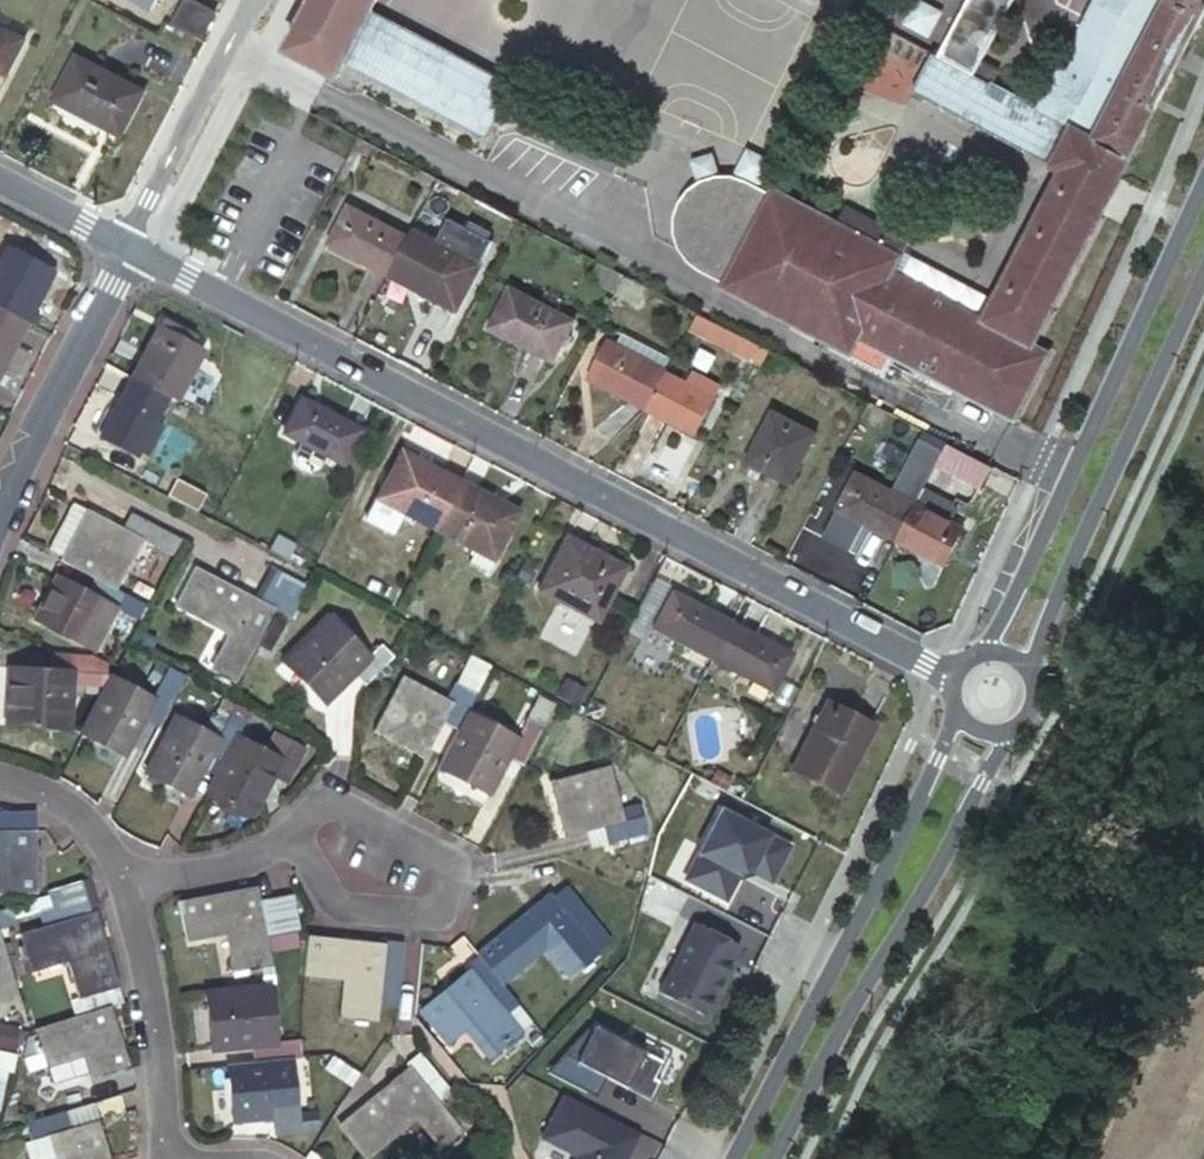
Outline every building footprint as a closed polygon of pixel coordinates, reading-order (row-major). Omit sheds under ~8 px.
[(174,20),(203,34),(214,13),(190,0),(185,0),(174,20)] [(287,49),(340,76),(347,63),(372,15),(380,0),(313,0),(287,49)] [(938,46),(927,40),(907,79),(1058,157),(981,308),(894,263),(912,229),(849,197),(840,213),(779,181),(776,184),(753,173),(735,167),(729,167),(720,166),(705,169),(691,176),(680,181),(668,204),(669,217),(670,230),(675,242),(680,251),(685,256),(693,265),(701,271),(723,283),(722,285),(847,350),(856,334),(1013,415),(1050,344),(1033,335),(1203,4),(1203,0),(1078,0),(1063,28),(1068,48),(1061,63),(1054,60),(1035,95),(975,66),(1010,0),(963,0),(938,46)] [(882,17),(891,0),(849,0),(882,17)] [(928,35),(942,8),(927,0),(913,0),(902,21),(928,35)] [(478,70),(372,15),(347,63),(452,118),(478,70)] [(7,74),(25,40),(0,27),(0,71),(7,74)] [(77,54),(53,98),(121,133),(144,90),(77,54)] [(478,70),(452,118),(487,137),(513,89),(478,70)] [(728,143),(704,145),(705,169),(720,166),(729,167),(728,143)] [(331,239),(390,271),(409,234),(350,203),(331,239)] [(457,221),(447,243),(482,259),(492,236),(457,221)] [(409,234),(390,271),(457,306),(481,261),(414,226),(409,234)] [(25,321),(52,270),(5,246),(0,255),(0,308),(25,321)] [(511,286),(491,324),(554,357),(574,320),(511,286)] [(25,321),(0,308),(0,369),(25,321)] [(696,311),(687,329),(756,364),(765,346),(696,311)] [(161,317),(129,375),(167,395),(175,399),(202,350),(187,343),(192,335),(161,317)] [(647,406),(666,369),(608,338),(588,374),(647,406)] [(718,383),(672,359),(666,369),(712,395),(718,383)] [(712,395),(666,369),(647,406),(694,430),(712,395)] [(167,395),(129,375),(98,434),(135,454),(167,395)] [(300,396),(282,430),(297,438),(291,449),(293,457),(299,463),(307,466),(315,463),(321,451),(340,460),(357,426),(300,396)] [(767,423),(748,458),(792,481),(812,446),(767,423)] [(990,460),(947,438),(934,463),(977,484),(990,460)] [(399,447),(375,494),(365,514),(391,528),(402,508),(433,524),(457,478),(399,447)] [(897,536),(915,500),(858,470),(839,505),(897,536)] [(457,478),(433,524),(471,544),(469,548),(472,550),(468,558),(486,567),(515,508),(457,478)] [(177,481),(168,497),(195,512),(204,495),(177,481)] [(949,498),(924,484),(915,500),(945,516),(951,505),(949,498)] [(962,525),(915,500),(897,536),(943,560),(962,525)] [(97,604),(111,610),(119,615),(127,601),(112,592),(139,544),(154,552),(163,534),(128,514),(117,532),(70,509),(44,556),(90,581),(83,596),(54,581),(32,622),(75,645),(97,604)] [(566,534),(538,587),(596,616),(623,563),(566,534)] [(256,582),(289,601),(298,585),(264,566),(256,582)] [(283,619),(292,602),(289,601),(256,582),(247,598),(190,567),(168,606),(224,638),(205,672),(228,685),(270,611),(283,619)] [(652,623),(712,655),(730,619),(671,587),(652,623)] [(87,652),(111,610),(97,604),(75,645),(87,652)] [(317,617),(273,660),(314,702),(340,676),(354,690),(388,656),(374,643),(358,659),(317,617)] [(730,619),(712,655),(771,685),(789,649),(730,619)] [(8,672),(5,731),(62,733),(65,675),(87,677),(88,659),(51,656),(50,674),(8,672)] [(106,680),(76,734),(116,755),(138,716),(153,724),(172,690),(156,682),(146,701),(106,680)] [(400,680),(372,730),(420,757),(440,722),(453,729),(432,768),(477,791),(498,753),(514,762),(530,731),(514,723),(506,737),(462,713),(470,698),(456,691),(447,706),(400,680)] [(816,719),(794,763),(841,787),(875,722),(827,697),(819,714),(813,711),(811,717),(816,719)] [(171,721),(140,775),(182,797),(204,757),(219,765),(204,792),(245,815),(267,774),(281,783),(301,748),(287,740),(275,762),(234,739),(240,728),(225,721),(212,744),(171,721)] [(591,820),(594,835),(637,825),(631,800),(610,805),(600,758),(541,771),(554,829),(591,820)] [(707,778),(723,787),(733,770),(716,762),(707,778)] [(765,873),(783,838),(715,802),(679,871),(714,889),(728,862),(743,862),(765,873)] [(19,887),(31,816),(0,811),(0,884),(19,887)] [(21,1019),(29,1050),(63,1041),(70,1066),(71,1073),(111,1063),(95,1000),(107,997),(74,866),(32,877),(40,912),(5,922),(13,953),(48,944),(59,990),(56,990),(61,1008),(21,1019)] [(577,934),(591,922),(555,878),(540,890),(538,887),(461,951),(462,953),(451,962),(454,966),(403,1009),(429,1040),(456,1018),(481,1047),(506,1027),(492,1009),(503,1000),(487,980),(539,936),(564,965),(586,947),(577,934)] [(173,900),(178,942),(227,936),(232,972),(260,968),(256,934),(284,931),(280,901),(252,903),(251,889),(173,900)] [(689,915),(654,984),(698,1007),(733,937),(689,915)] [(287,938),(285,980),(332,982),(330,1018),(359,1019),(360,1002),(375,1002),(379,940),(343,937),(343,940),(287,938)] [(247,983),(188,990),(194,1046),(236,1042),(239,1061),(215,1064),(221,1117),(261,1113),(264,1132),(302,1128),(301,1109),(283,1111),(277,1057),(282,1056),(280,1036),(253,1040),(247,983)] [(649,1070),(658,1053),(589,1018),(586,1023),(581,1021),(541,1065),(580,1084),(590,1065),(645,1092),(655,1073),(649,1070)] [(63,1041),(29,1050),(35,1075),(70,1066),(63,1041)] [(331,1133),(354,1158),(366,1158),(411,1120),(437,1150),(454,1135),(439,1116),(451,1106),(408,1057),(396,1067),(400,1073),(331,1133)] [(554,1086),(532,1129),(568,1147),(562,1158),(614,1158),(619,1150),(613,1147),(626,1123),(554,1086)] [(58,1120),(90,1111),(87,1098),(55,1108),(58,1120)] [(90,1111),(58,1120),(55,1108),(54,1106),(20,1116),(24,1130),(37,1127),(45,1158),(95,1158),(102,1157),(90,1111)] [(294,1158),(312,1158),(298,1150),(294,1158)]
